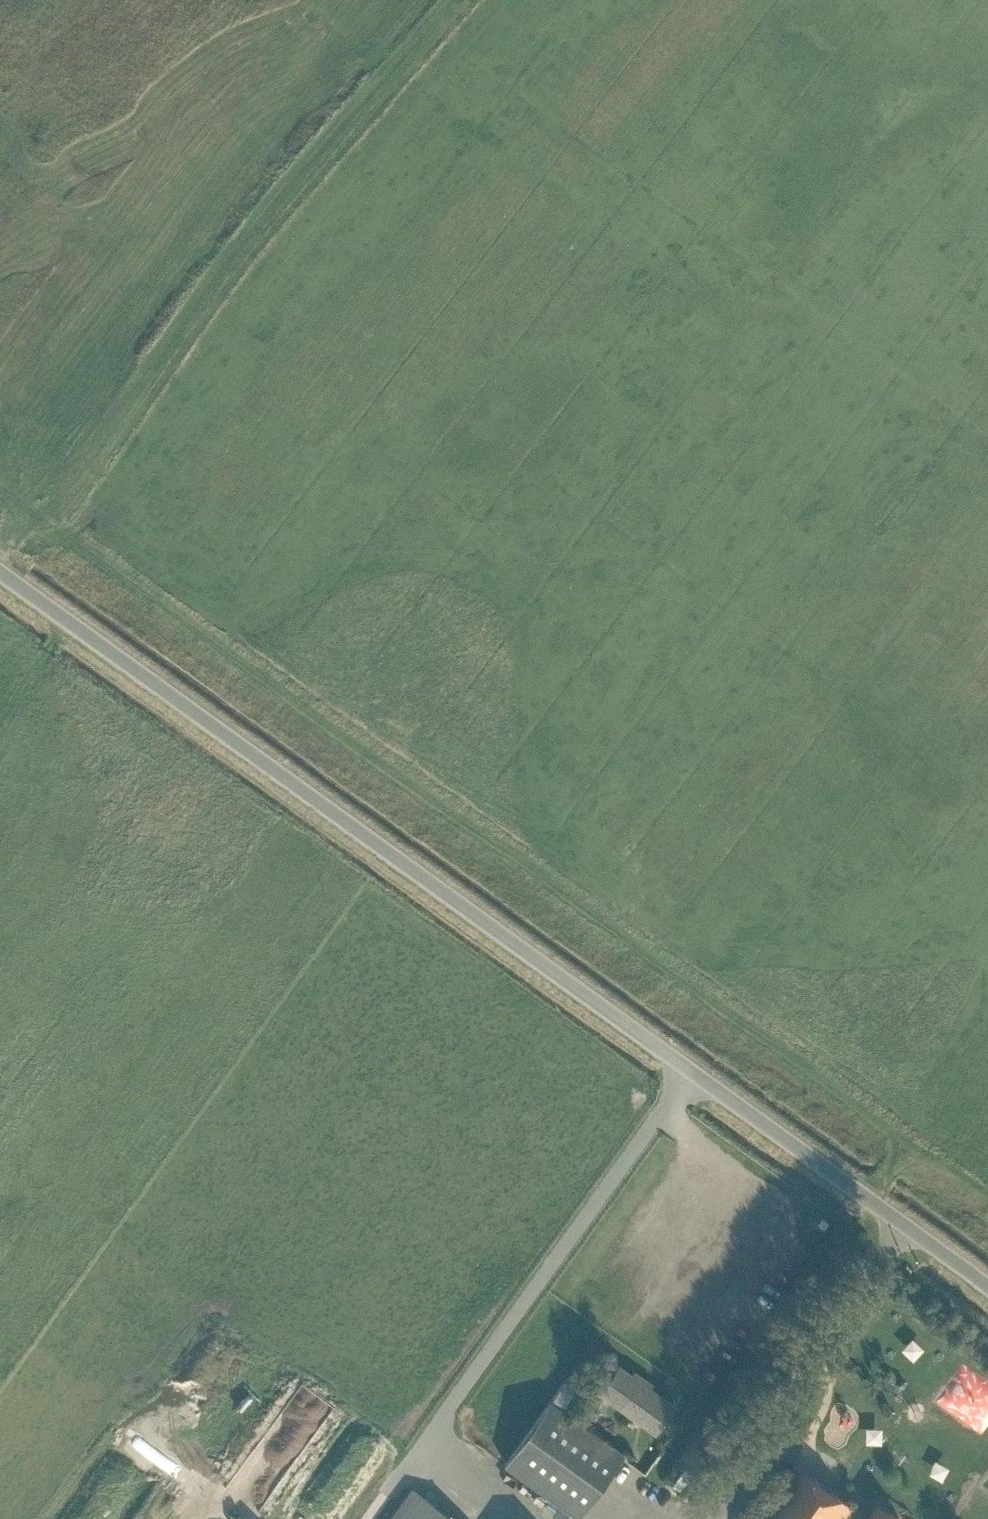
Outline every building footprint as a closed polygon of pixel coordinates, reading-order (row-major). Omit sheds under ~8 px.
[(620,1363),(601,1390),(657,1429),(676,1402),(650,1385),(653,1381),(636,1369),(633,1373),(620,1363)] [(625,1452),(568,1411),(582,1391),(564,1378),(550,1398),(503,1464),(578,1517),(625,1452)] [(329,1404),(302,1384),(225,1486),(252,1506),(329,1404)] [(753,1518),(839,1518),(840,1518),(841,1518),(894,1518),(874,1504),(866,1516),(850,1505),(828,1489),(807,1474),(793,1464),(753,1518)] [(388,1518),(457,1518),(411,1486),(388,1518)]
